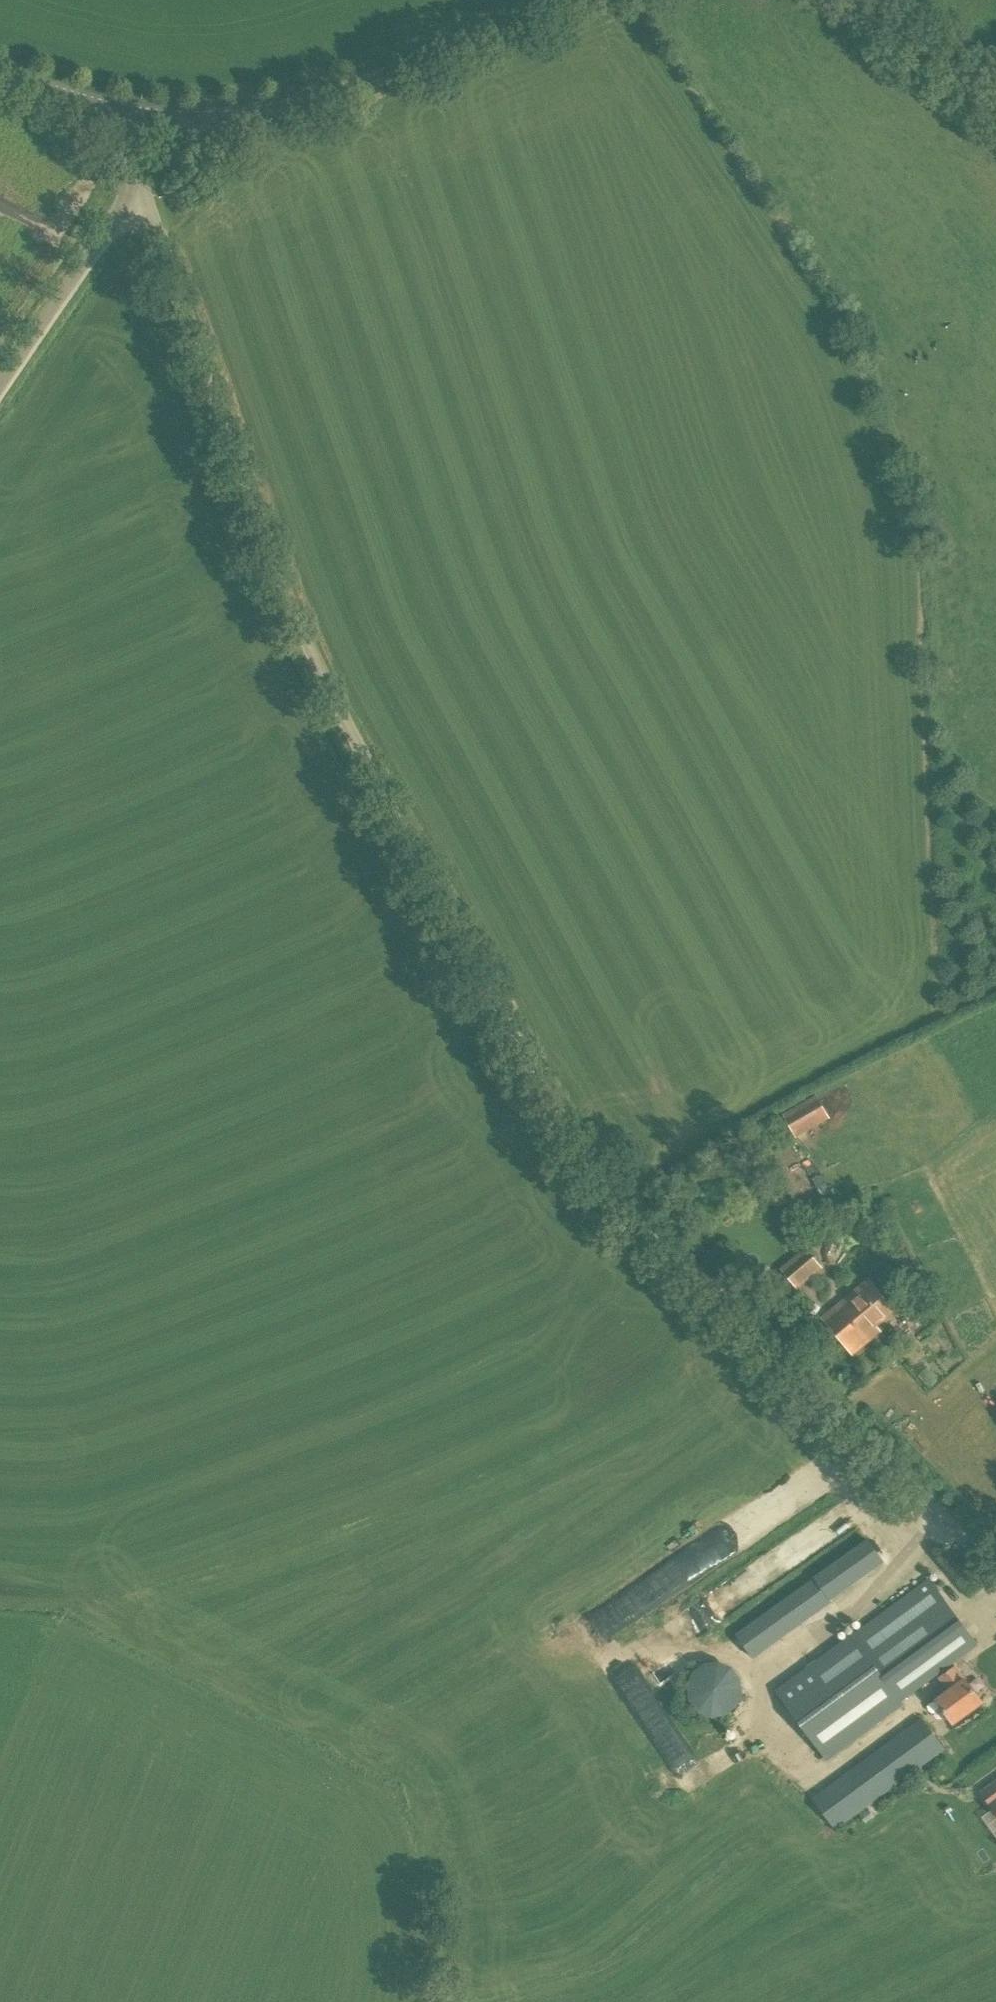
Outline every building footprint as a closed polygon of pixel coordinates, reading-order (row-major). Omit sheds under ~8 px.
[(184,203),(191,194),(189,192),(182,201),(184,203)] [(796,1138),(830,1118),(817,1095),(783,1115),(796,1138)] [(835,1218),(821,1224),(825,1234),(839,1229),(835,1218)] [(798,1289),(823,1267),(806,1246),(780,1268),(798,1289)] [(852,1353),(880,1330),(876,1325),(894,1310),(870,1280),(824,1318),(852,1353)] [(851,1568),(860,1583),(895,1563),(886,1548),(851,1568)] [(979,1645),(930,1577),(853,1633),(852,1633),(775,1689),(827,1761),(905,1704),(902,1700),(979,1645)] [(753,1646),(762,1657),(816,1615),(807,1604),(753,1646)] [(712,1717),(727,1716),(737,1708),(744,1693),(743,1678),(734,1667),(720,1661),(706,1663),(694,1672),(688,1686),(690,1700),(699,1712),(712,1717)] [(954,1724),(983,1702),(956,1665),(938,1677),(948,1691),(936,1700),(954,1724)] [(836,1830),(946,1749),(922,1717),(812,1798),(836,1830)] [(980,1792),(992,1809),(995,1806),(995,1780),(980,1792)]
